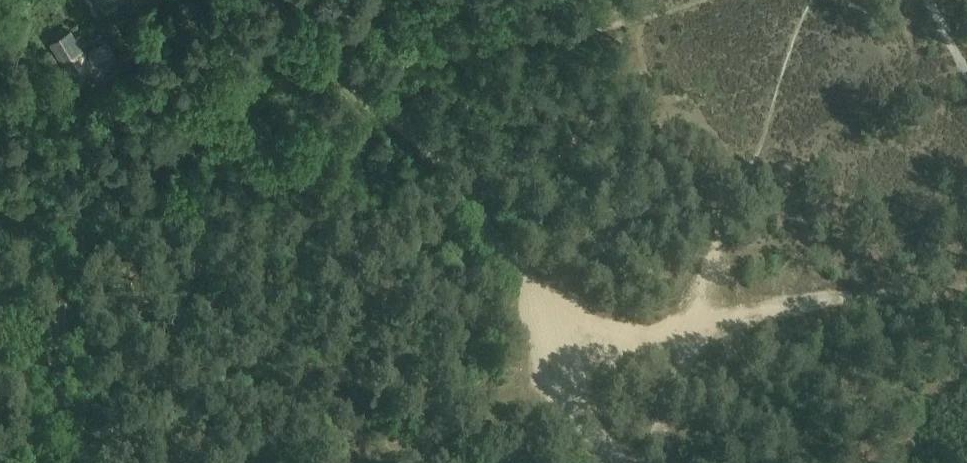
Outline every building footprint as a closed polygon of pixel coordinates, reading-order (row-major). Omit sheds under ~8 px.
[(198,18),(191,4),(176,11),(183,26),(198,18)] [(84,55),(69,31),(52,42),(77,84),(119,58),(108,40),(84,55)]
